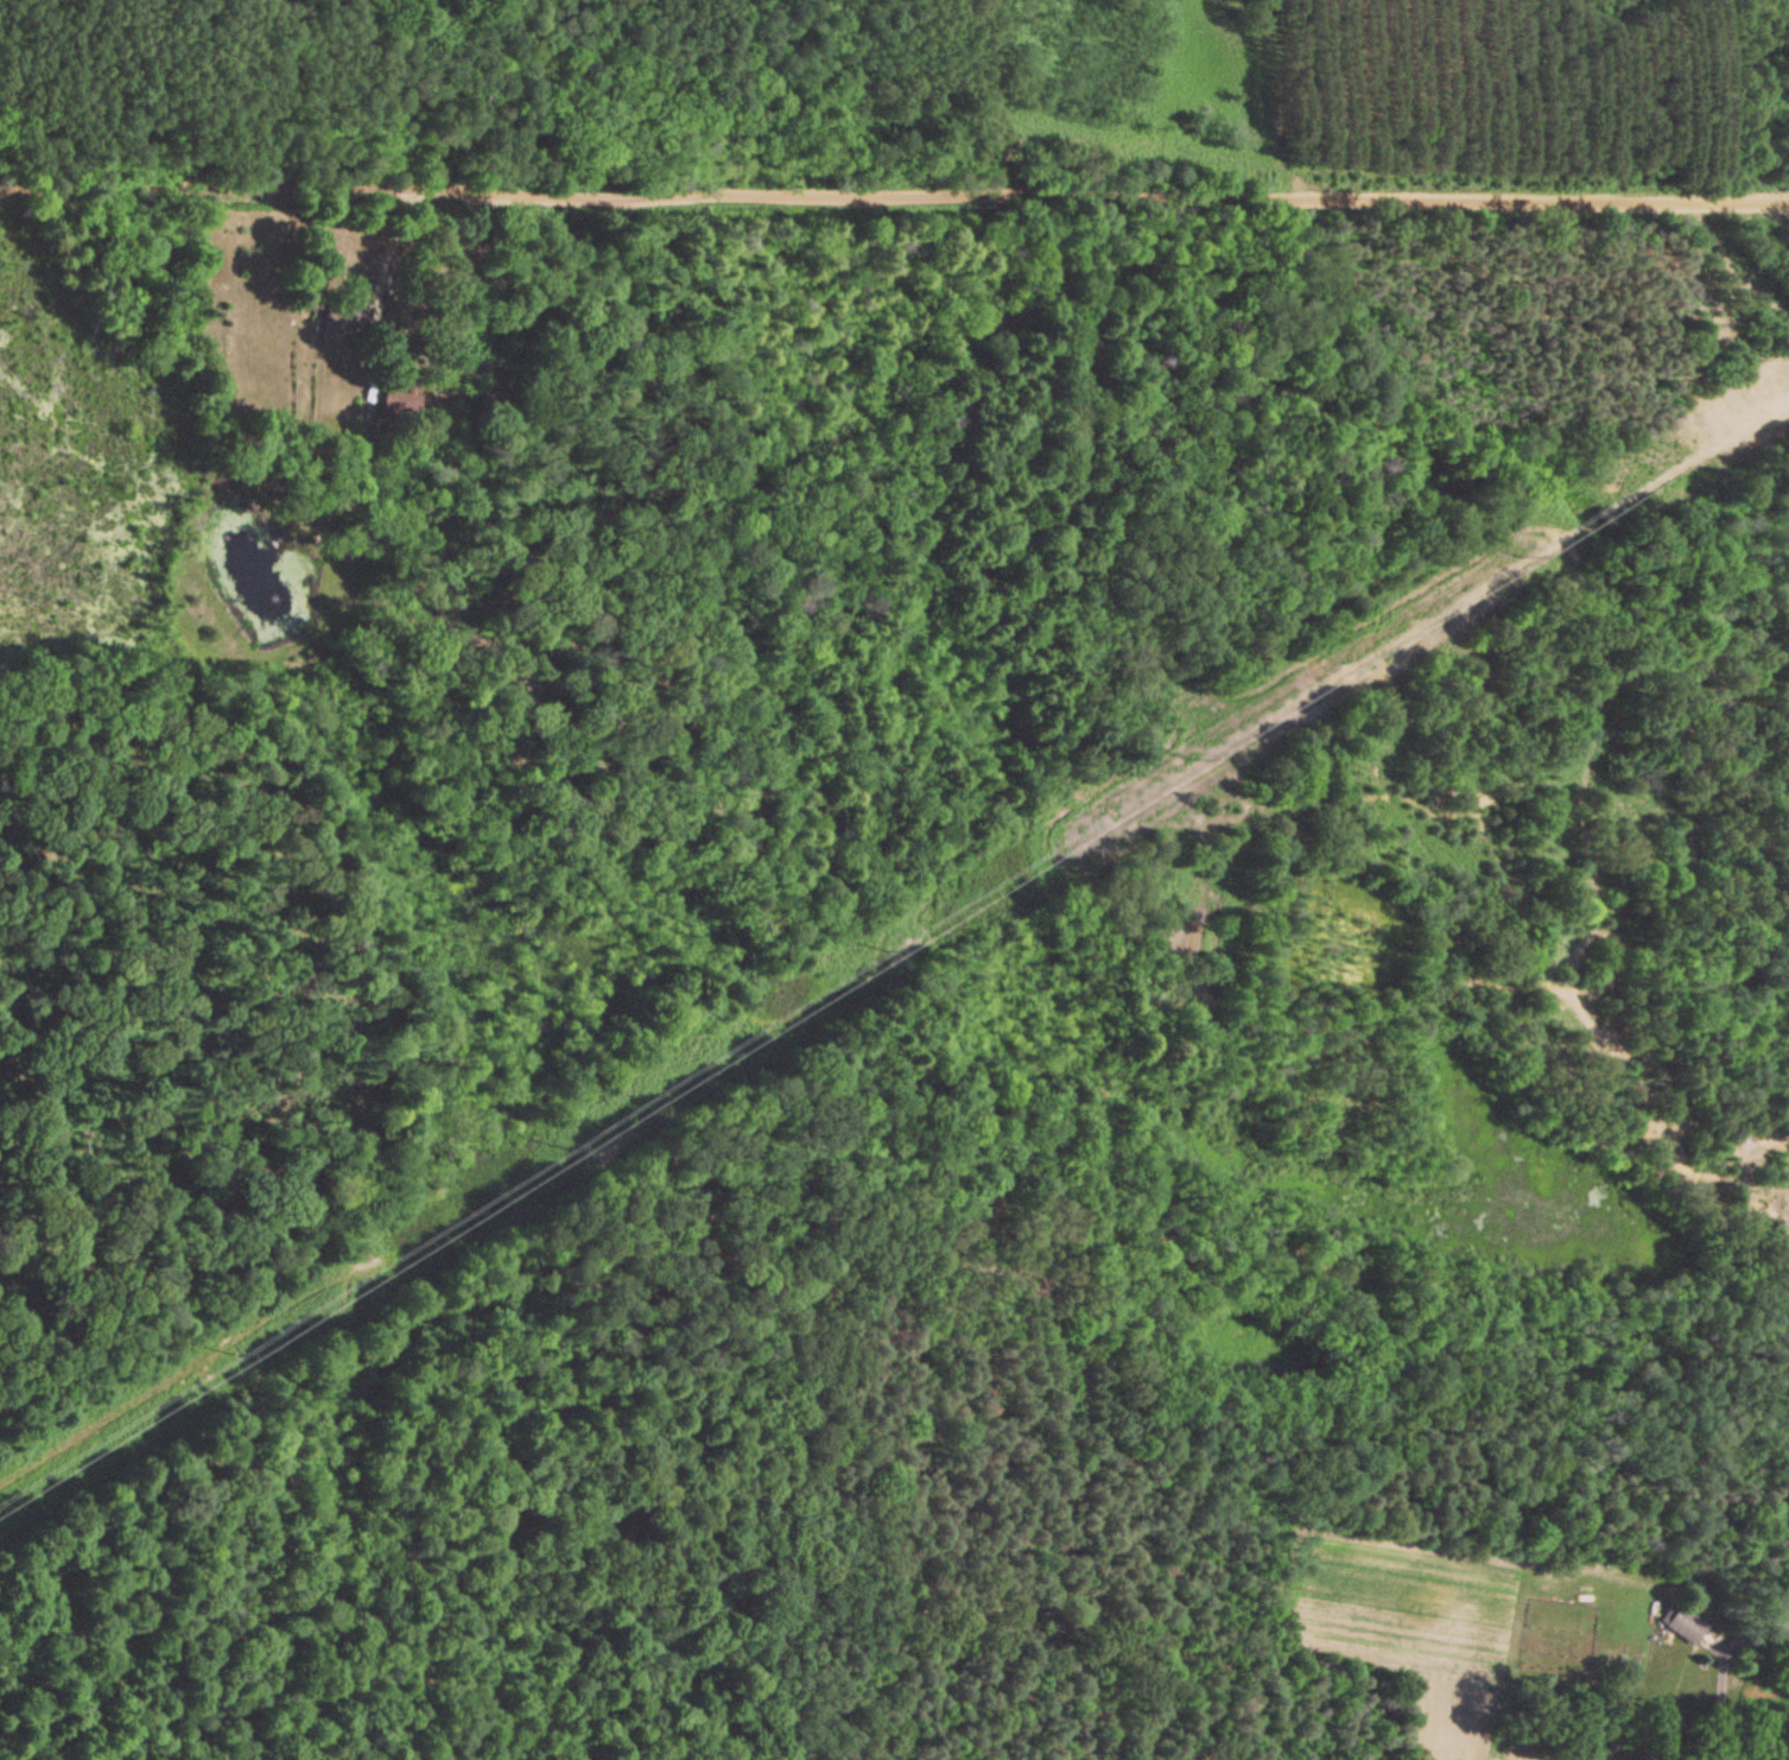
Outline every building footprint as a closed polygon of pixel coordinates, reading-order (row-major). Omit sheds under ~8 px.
[(1704,1625),(1669,1603),(1656,1626),(1690,1647),(1704,1625)]
